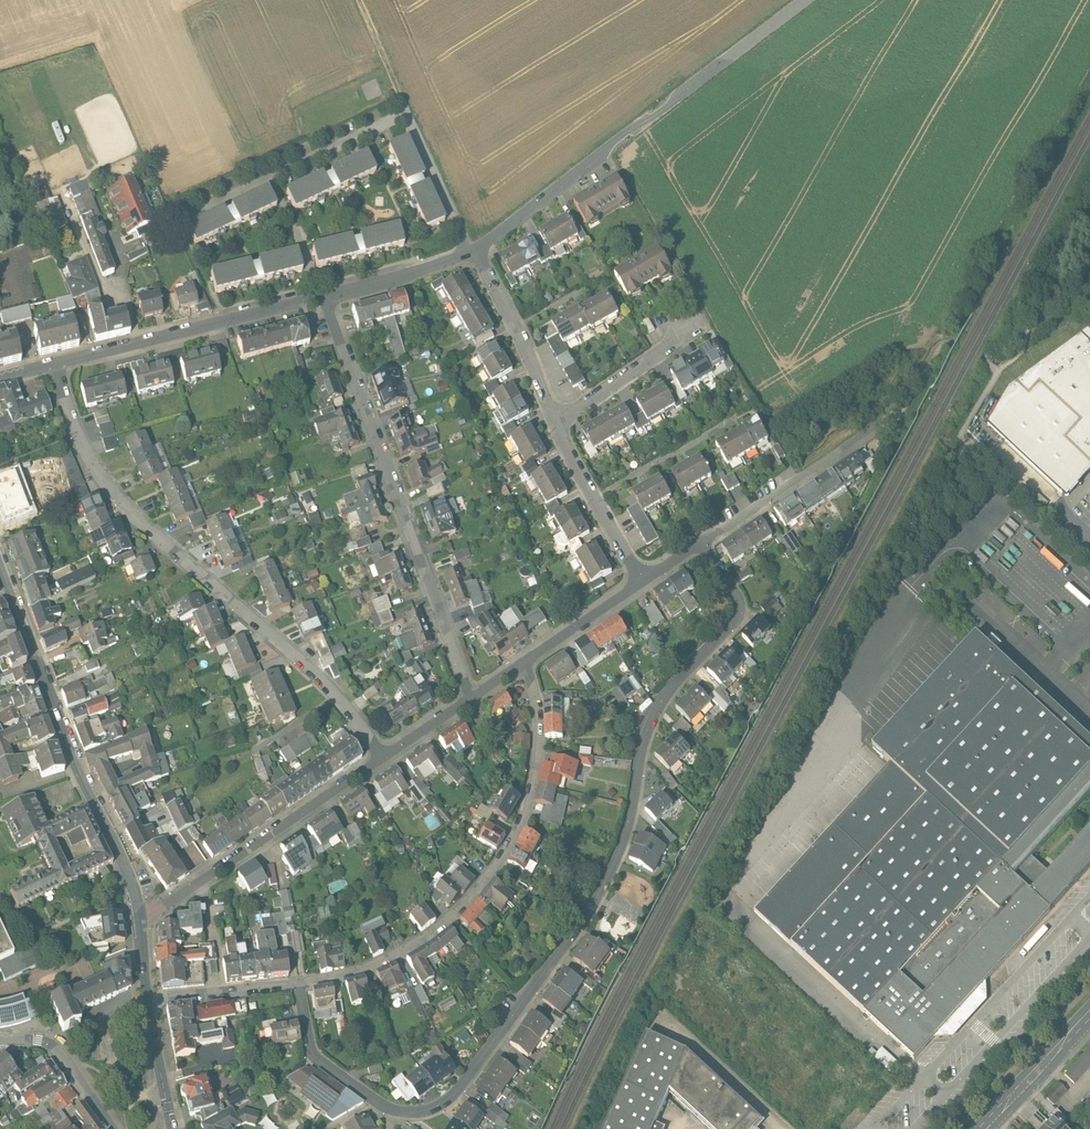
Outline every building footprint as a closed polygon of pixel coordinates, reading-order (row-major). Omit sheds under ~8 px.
[(423,175),(406,140),(397,145),(387,150),(413,201),(428,231),(438,226),(447,222),(428,184),(423,186),(420,181),(418,177),(423,175)] [(320,177),(285,192),(289,201),(294,211),(377,174),(373,165),(369,155),(330,173),(332,177),(327,179),(323,181),(320,177)] [(81,214),(93,210),(95,215),(101,213),(87,178),(70,185),(81,214)] [(618,179),(574,203),(587,224),(630,200),(618,179)] [(132,183),(107,194),(113,208),(138,197),(132,183)] [(222,212),(187,228),(190,236),(195,247),(278,210),(274,200),(270,191),(231,208),(233,213),(229,215),(224,217),(222,212)] [(56,194),(33,204),(46,235),(69,225),(56,194)] [(138,197),(113,208),(120,222),(145,211),(138,197)] [(81,214),(91,239),(102,235),(95,215),(93,210),(81,214)] [(145,211),(120,222),(126,236),(136,231),(151,225),(145,211)] [(578,237),(568,217),(553,225),(565,245),(578,237)] [(151,225),(136,231),(139,238),(157,231),(154,223),(151,225)] [(565,245),(553,225),(539,233),(551,253),(565,245)] [(351,238),(313,247),(315,256),(318,267),(361,257),(407,246),(405,237),(402,226),(361,236),(362,241),(352,243),(351,238)] [(91,239),(105,274),(116,270),(102,235),(91,239)] [(541,261),(530,241),(516,249),(527,270),(541,261)] [(127,257),(131,264),(148,256),(145,248),(127,257)] [(527,270),(516,249),(502,257),(514,277),(527,270)] [(660,250),(616,274),(628,297),(672,272),(660,250)] [(248,264),(211,273),(213,283),(215,293),(258,283),(304,272),(302,262),(299,252),(258,262),(259,267),(249,269),(248,264)] [(87,255),(66,262),(72,277),(66,279),(69,288),(95,279),(87,255)] [(463,275),(443,286),(450,300),(471,289),(463,275)] [(95,279),(69,288),(71,294),(72,297),(84,293),(89,308),(99,305),(98,301),(103,300),(95,279)] [(37,284),(28,286),(32,299),(41,297),(37,284)] [(194,289),(174,294),(178,311),(195,306),(198,305),(195,292),(194,289)] [(471,289),(450,300),(458,314),(479,302),(471,289)] [(203,290),(195,292),(198,305),(195,306),(198,312),(211,309),(203,290)] [(71,294),(57,298),(60,310),(76,307),(72,297),(71,294)] [(158,294),(137,298),(142,320),(163,316),(158,294)] [(404,295),(387,300),(392,318),(409,314),(404,295)] [(608,295),(594,302),(605,322),(619,314),(608,295)] [(387,300),(353,309),(358,328),(392,318),(387,300)] [(479,302),(458,314),(466,327),(486,315),(479,302)] [(594,302),(581,310),(590,327),(591,329),(605,322),(594,302)] [(0,311),(0,319),(1,324),(31,317),(28,304),(0,311)] [(100,339),(109,337),(104,317),(99,305),(89,308),(100,339)] [(590,327),(581,310),(579,308),(566,315),(577,335),(590,327)] [(127,311),(104,317),(109,337),(133,331),(127,311)] [(486,315),(466,327),(474,341),(494,329),(486,315)] [(577,335),(566,315),(540,330),(547,341),(559,335),(563,343),(577,335)] [(74,319),(35,328),(40,354),(80,345),(74,319)] [(309,343),(303,322),(286,327),(292,346),(292,348),(309,343)] [(292,346),(286,327),(255,336),(259,355),(292,346)] [(1067,499),(1089,472),(1089,332),(1089,331),(1009,387),(988,424),(1067,499)] [(0,336),(0,364),(22,359),(15,333),(0,336)] [(563,343),(559,335),(547,341),(574,389),(585,383),(563,343)] [(259,355),(255,336),(237,340),(242,359),(259,355)] [(498,342),(477,353),(485,368),(505,357),(498,342)] [(699,351),(701,355),(711,372),(725,364),(713,343),(699,351)] [(217,348),(177,360),(185,387),(225,375),(217,348)] [(701,355),(685,365),(697,386),(713,376),(711,372),(701,355)] [(307,357),(295,360),(300,379),(312,375),(307,357)] [(505,357),(485,368),(493,382),(513,371),(505,357)] [(167,365),(132,374),(139,397),(173,387),(167,365)] [(685,365),(671,372),(683,393),(697,386),(685,365)] [(395,368),(372,375),(378,393),(400,385),(395,368)] [(119,375),(80,387),(88,412),(127,400),(119,375)] [(334,377),(311,383),(317,404),(340,397),(334,377)] [(5,400),(6,403),(4,404),(5,410),(8,409),(12,425),(29,420),(52,412),(44,390),(36,393),(38,398),(23,403),(16,382),(0,387),(0,402),(5,400)] [(400,385),(378,393),(384,410),(406,402),(400,385)] [(513,385),(493,396),(500,410),(521,399),(513,385)] [(675,406),(664,386),(650,394),(662,414),(675,406)] [(662,414),(650,394),(636,402),(648,422),(662,414)] [(521,399),(500,410),(508,424),(529,413),(521,399)] [(636,427),(624,407),(610,415),(622,435),(636,427)] [(111,409),(97,412),(106,451),(120,448),(111,409)] [(406,414),(388,420),(395,440),(413,433),(406,414)] [(622,435),(610,415),(597,422),(608,442),(622,435)] [(321,425),(325,437),(352,428),(348,416),(321,425)] [(768,440),(756,419),(742,427),(743,429),(755,448),(768,440)] [(608,442),(597,422),(584,430),(595,449),(608,442)] [(531,427),(512,438),(520,452),(539,440),(531,427)] [(357,441),(352,428),(342,432),(347,445),(357,441)] [(755,448),(743,429),(729,437),(742,458),(756,450),(755,448)] [(413,433),(395,440),(402,460),(421,453),(413,433)] [(130,458),(152,448),(146,434),(124,444),(130,458)] [(742,458),(729,437),(716,445),(729,466),(742,458)] [(539,440),(520,452),(528,465),(547,454),(539,440)] [(779,454),(785,452),(781,443),(776,446),(779,454)] [(136,472),(158,462),(152,448),(130,458),(136,472)] [(83,502),(62,450),(51,455),(71,506),(83,502)] [(835,470),(846,487),(855,482),(851,475),(864,466),(857,455),(835,470)] [(711,476),(699,456),(686,464),(697,484),(711,476)] [(136,472),(143,486),(156,481),(165,476),(158,462),(136,472)] [(423,462),(404,470),(411,488),(430,481),(428,476),(423,462)] [(697,484),(686,464),(672,471),(683,492),(697,484)] [(552,467),(532,478),(540,492),(560,480),(552,467)] [(440,470),(428,476),(430,481),(432,486),(424,490),(429,499),(443,492),(439,483),(445,481),(440,470)] [(806,515),(846,487),(835,470),(794,497),(806,515)] [(289,474),(292,486),(302,484),(298,471),(289,474)] [(176,472),(156,481),(162,495),(183,486),(176,472)] [(729,490),(742,484),(735,472),(723,478),(729,490)] [(646,483),(658,504),(673,495),(661,475),(646,483)] [(720,477),(716,480),(721,488),(726,485),(720,477)] [(560,480),(540,492),(547,505),(568,494),(560,480)] [(348,514),(357,511),(382,500),(374,482),(359,488),(360,492),(342,499),(348,514)] [(639,502),(644,511),(658,504),(646,483),(633,491),(639,502)] [(189,501),(183,486),(162,495),(168,510),(189,501)] [(1,532),(46,511),(37,492),(0,504),(0,530),(1,532)] [(794,497),(772,511),(785,530),(806,515),(794,497)] [(78,522),(97,514),(91,498),(83,502),(71,506),(78,522)] [(357,511),(364,528),(389,518),(382,500),(357,511)] [(195,516),(189,501),(168,510),(175,525),(195,516)] [(639,502),(626,509),(645,543),(658,536),(644,511),(639,502)] [(444,503),(421,511),(426,526),(449,519),(444,503)] [(554,517),(562,531),(582,519),(574,506),(554,517)] [(279,521),(289,517),(285,509),(276,513),(279,521)] [(94,533),(104,529),(97,514),(78,522),(84,537),(94,533)] [(224,518),(205,527),(211,540),(230,532),(224,518)] [(449,519),(426,526),(431,542),(454,534),(449,519)] [(559,545),(565,546),(590,533),(582,519),(562,531),(563,533),(556,537),(559,545)] [(741,534),(754,553),(775,538),(762,520),(741,534)] [(94,533),(101,551),(121,543),(114,525),(104,529),(94,533)] [(230,532),(211,540),(217,554),(237,545),(230,532)] [(33,534),(9,544),(25,584),(42,577),(49,574),(33,534)] [(741,534),(721,548),(733,567),(754,553),(741,534)] [(790,534),(782,539),(792,555),(800,550),(790,534)] [(368,538),(344,546),(347,554),(371,546),(368,538)] [(101,551),(110,572),(130,564),(121,543),(101,551)] [(596,544),(576,555),(584,570),(604,558),(596,544)] [(237,545),(217,554),(223,568),(243,559),(237,545)] [(459,560),(474,555),(471,547),(456,552),(459,560)] [(399,548),(370,559),(378,581),(390,577),(407,570),(399,548)] [(604,558),(584,570),(592,583),(612,572),(604,558)] [(273,563),(252,572),(258,586),(279,578),(273,563)] [(146,566),(127,574),(134,590),(153,582),(146,566)] [(55,584),(60,595),(93,580),(88,569),(55,584)] [(463,569),(444,576),(450,591),(468,584),(463,569)] [(407,570),(390,577),(396,592),(412,586),(407,570)] [(684,571),(668,583),(680,598),(688,592),(696,586),(684,571)] [(42,577),(25,584),(22,586),(31,609),(46,604),(50,602),(42,577)] [(279,578),(258,586),(264,601),(285,592),(279,578)] [(668,583),(653,595),(665,610),(680,598),(668,583)] [(468,584),(450,591),(456,607),(474,600),(468,584)] [(285,592),(264,601),(271,615),(291,606),(285,592)] [(688,592),(680,598),(691,613),(700,606),(688,592)] [(9,612),(2,596),(0,597),(0,615),(0,616),(9,612)] [(388,596),(372,603),(377,616),(389,611),(393,609),(388,596)] [(774,597),(762,606),(771,618),(782,609),(774,597)] [(654,626),(667,616),(656,601),(643,610),(654,626)] [(198,623),(208,619),(201,603),(179,612),(187,629),(198,623)] [(46,604),(31,609),(39,632),(54,626),(52,619),(61,616),(59,609),(49,613),(46,604)] [(314,605),(292,614),(298,628),(319,619),(314,605)] [(514,609),(497,620),(516,647),(532,636),(514,609)] [(377,616),(374,617),(379,629),(394,622),(389,611),(377,616)] [(421,611),(406,617),(413,635),(428,629),(421,611)] [(16,633),(9,612),(0,616),(0,638),(16,633)] [(205,638),(224,630),(217,615),(208,619),(198,623),(205,638)] [(495,617),(482,626),(503,656),(516,647),(497,620),(495,617)] [(629,632),(619,617),(603,629),(613,643),(629,632)] [(319,619),(298,628),(304,642),(325,633),(319,619)] [(62,631),(64,636),(75,631),(78,630),(82,629),(80,626),(78,620),(60,627),(62,631)] [(759,620),(742,637),(754,649),(770,632),(759,620)] [(78,630),(79,632),(88,628),(86,623),(80,626),(82,629),(78,630)] [(79,632),(82,641),(104,633),(105,633),(102,624),(88,628),(79,632)] [(434,643),(428,629),(413,635),(399,641),(405,655),(434,643)] [(613,643),(603,629),(587,640),(597,655),(613,643)] [(205,638),(211,652),(223,646),(230,643),(224,630),(205,638)] [(41,641),(46,653),(67,643),(64,636),(62,631),(41,641)] [(104,633),(82,641),(83,646),(88,644),(92,656),(105,650),(114,645),(113,642),(112,638),(106,640),(104,633)] [(979,636),(874,748),(891,765),(756,911),(914,1060),(936,1036),(955,1036),(986,1003),(986,982),(1089,870),(1089,831),(1050,874),(1033,860),(1089,798),(1089,739),(979,636)] [(230,643),(223,646),(229,659),(249,651),(243,637),(230,643)] [(13,665),(26,661),(17,638),(4,642),(9,654),(13,665)] [(9,654),(4,642),(0,644),(0,658),(9,654)] [(339,659),(349,654),(343,643),(333,648),(339,659)] [(79,648),(72,650),(80,665),(87,661),(83,651),(79,648)] [(255,665),(249,651),(229,659),(236,674),(255,665)] [(563,651),(543,664),(556,683),(576,670),(563,651)] [(743,665),(728,651),(718,661),(733,675),(743,665)] [(422,657),(411,664),(420,676),(422,679),(433,672),(422,657)] [(733,675),(718,661),(708,671),(723,686),(733,675)] [(0,678),(0,683),(0,684),(13,680),(15,684),(21,681),(22,686),(32,683),(28,669),(0,678)] [(276,672),(251,683),(269,726),(294,715),(276,672)] [(86,688),(89,696),(95,693),(107,686),(114,682),(110,674),(103,678),(97,681),(91,685),(91,686),(88,687),(86,688)] [(420,676),(402,689),(409,699),(418,711),(436,699),(422,679),(420,676)] [(632,677),(617,687),(626,700),(637,692),(641,697),(645,694),(642,689),(640,690),(632,677)] [(61,693),(67,708),(90,699),(89,696),(86,688),(88,687),(87,684),(61,693)] [(377,686),(365,693),(370,700),(381,692),(377,686)] [(23,706),(39,700),(35,687),(16,694),(21,707),(23,706)] [(626,700),(617,687),(611,691),(621,706),(627,702),(626,700)] [(709,697),(721,708),(731,698),(719,687),(709,697)] [(711,702),(696,688),(686,698),(701,712),(711,702)] [(506,693),(484,708),(491,719),(514,703),(506,693)] [(2,725),(17,719),(14,709),(21,707),(16,694),(0,700),(4,710),(0,712),(0,721),(2,725)] [(543,699),(543,717),(562,717),(570,717),(569,698),(543,699)] [(701,712),(686,698),(676,708),(690,723),(701,712)] [(418,711),(409,699),(385,716),(394,728),(418,711)] [(23,706),(28,719),(44,713),(39,700),(23,706)] [(85,709),(88,719),(107,712),(104,701),(97,704),(85,709)] [(85,709),(70,714),(76,731),(88,726),(86,720),(88,719),(85,709)] [(517,709),(506,717),(515,731),(526,723),(517,709)] [(2,782),(19,776),(8,747),(46,732),(40,717),(0,732),(0,778),(2,782)] [(544,737),(562,737),(562,717),(543,717),(544,737)] [(76,731),(84,752),(99,746),(97,739),(103,737),(100,727),(98,722),(88,726),(76,731)] [(116,722),(100,727),(103,737),(97,739),(100,745),(107,742),(107,741),(112,739),(113,742),(122,739),(116,722)] [(462,723),(439,739),(446,749),(458,741),(464,751),(476,743),(462,723)] [(97,775),(105,790),(103,791),(106,795),(109,799),(121,794),(143,784),(155,780),(168,774),(162,755),(154,757),(145,729),(118,743),(102,750),(85,756),(87,763),(90,771),(94,769),(97,775)] [(280,749),(288,762),(321,743),(314,730),(280,749)] [(515,734),(515,750),(530,750),(530,734),(515,734)] [(331,746),(335,751),(346,768),(362,757),(346,736),(331,746)] [(690,751),(676,736),(666,746),(681,761),(690,751)] [(31,751),(39,777),(64,768),(56,743),(31,751)] [(427,744),(405,761),(417,779),(420,777),(423,782),(441,767),(432,755),(434,753),(427,744)] [(681,761),(666,746),(655,756),(670,770),(681,761)] [(335,751),(320,762),(331,778),(346,768),(335,751)] [(259,772),(275,766),(270,754),(254,760),(259,772)] [(579,754),(577,762),(577,763),(591,766),(594,756),(579,754)] [(565,759),(551,755),(548,764),(542,763),(537,781),(556,786),(559,777),(572,780),(577,763),(577,762),(565,759)] [(454,759),(446,772),(456,783),(465,769),(454,759)] [(320,762),(305,771),(316,788),(331,778),(320,762)] [(396,768),(374,784),(381,794),(387,804),(396,798),(407,789),(406,788),(399,777),(401,774),(396,768)] [(305,771),(290,782),(301,798),(316,788),(305,771)] [(661,776),(672,790),(678,786),(667,772),(661,776)] [(417,779),(413,782),(425,800),(433,794),(423,782),(420,777),(417,779)] [(556,786),(537,781),(533,800),(551,805),(556,786)] [(290,782),(275,792),(286,809),(301,798),(290,782)] [(425,800),(413,782),(406,788),(407,789),(418,805),(425,800)] [(121,794),(133,815),(149,807),(144,796),(148,794),(143,784),(121,794)] [(362,791),(340,805),(350,819),(363,810),(368,818),(377,812),(362,791)] [(272,818),(286,809),(275,792),(260,802),(261,804),(272,818)] [(489,797),(484,807),(494,813),(510,823),(521,799),(507,792),(501,804),(489,797)] [(658,797),(654,792),(647,799),(652,803),(658,797)] [(109,799),(125,830),(138,823),(133,815),(121,794),(109,799)] [(381,794),(375,798),(387,814),(400,805),(396,798),(387,804),(381,794)] [(662,795),(646,811),(656,821),(672,805),(662,795)] [(53,834),(49,826),(36,798),(8,811),(25,847),(36,842),(53,834)] [(179,802),(167,809),(173,822),(154,831),(161,843),(178,834),(193,826),(190,819),(187,820),(179,802)] [(252,832),(272,818),(261,804),(242,818),(252,832)] [(470,825),(477,831),(479,826),(487,831),(489,827),(494,813),(484,807),(481,805),(470,825)] [(106,846),(88,808),(74,814),(81,830),(92,853),(106,846)] [(331,811),(307,827),(313,835),(307,839),(315,850),(342,831),(344,830),(331,811)] [(74,814),(49,826),(53,834),(56,841),(81,830),(74,814)] [(232,845),(252,832),(242,818),(222,831),(232,845)] [(658,822),(652,828),(658,834),(666,842),(672,836),(658,822)] [(138,855),(141,853),(161,843),(154,831),(152,826),(141,832),(138,823),(125,830),(138,855)] [(356,823),(344,830),(342,831),(347,845),(363,836),(356,823)] [(473,837),(481,842),(497,852),(504,835),(489,827),(487,831),(479,826),(477,831),(473,837)] [(212,859),(232,845),(222,831),(203,844),(212,859)] [(525,831),(517,848),(532,855),(540,839),(525,831)] [(50,872),(67,864),(56,841),(53,834),(36,842),(50,872)] [(288,855),(282,860),(293,875),(311,863),(309,851),(298,834),(281,845),(288,855)] [(666,842),(658,834),(653,843),(665,849),(665,850),(668,852),(671,847),(666,842)] [(635,848),(636,848),(658,861),(665,850),(665,849),(653,843),(642,836),(635,848)] [(161,843),(141,853),(166,890),(184,878),(161,843)] [(92,853),(67,864),(75,881),(114,863),(106,846),(92,853)] [(517,848),(509,864),(515,867),(524,872),(532,855),(517,848)] [(636,848),(630,859),(653,872),(659,861),(658,861),(636,848)] [(50,872),(34,879),(42,896),(75,881),(67,864),(50,872)] [(266,882),(254,864),(238,875),(250,892),(266,882)] [(458,866),(448,879),(463,890),(473,877),(458,866)] [(496,877),(480,899),(489,908),(492,904),(502,912),(516,893),(496,877)] [(34,879),(10,890),(17,907),(42,896),(34,879)] [(441,879),(429,893),(446,907),(457,892),(441,879)] [(489,908),(480,899),(459,919),(468,928),(470,926),(478,934),(485,928),(477,920),(489,908)] [(425,905),(410,917),(422,931),(437,919),(425,905)] [(191,936),(203,934),(200,907),(189,908),(190,915),(177,916),(178,925),(179,935),(191,933),(191,936)] [(126,940),(122,912),(100,915),(104,943),(126,940)] [(379,918),(373,920),(376,927),(388,921),(384,912),(377,915),(379,918)] [(181,947),(179,935),(178,925),(157,928),(160,949),(177,947),(181,947)] [(7,982),(49,963),(40,944),(14,955),(0,926),(0,968),(7,982)] [(451,926),(430,943),(437,954),(450,944),(457,953),(464,947),(458,938),(459,937),(451,926)] [(365,939),(373,957),(385,952),(380,942),(390,937),(386,929),(365,939)] [(255,934),(260,954),(268,953),(277,952),(274,931),(255,934)] [(238,957),(237,947),(235,938),(226,940),(228,958),(238,957)] [(589,939),(574,959),(586,969),(592,974),(609,952),(589,939)] [(472,957),(479,952),(470,941),(464,946),(472,957)] [(430,943),(407,958),(423,985),(436,977),(433,972),(438,969),(431,957),(437,954),(430,943)] [(199,945),(199,951),(204,951),(205,962),(217,961),(214,944),(199,945)] [(238,957),(247,956),(245,945),(237,947),(238,957)] [(177,947),(160,949),(155,950),(157,968),(160,967),(202,962),(205,962),(204,951),(199,951),(188,953),(188,954),(178,955),(177,947)] [(317,951),(321,972),(346,968),(342,947),(317,951)] [(528,951),(519,961),(528,970),(538,961),(539,961),(543,957),(536,951),(532,955),(528,951)] [(257,979),(271,978),(269,957),(268,953),(260,954),(261,957),(254,958),(257,979)] [(271,978),(289,976),(286,955),(269,957),(271,978)] [(257,979),(254,958),(249,958),(247,956),(238,957),(242,981),(257,979)] [(242,981),(238,957),(228,958),(222,959),(226,983),(242,981)] [(103,966),(108,976),(117,995),(132,988),(129,960),(119,962),(117,958),(103,966)] [(202,962),(160,967),(162,989),(205,984),(202,962)] [(396,965),(377,973),(389,1001),(408,992),(396,965)] [(566,998),(580,980),(578,979),(567,970),(553,989),(566,998)] [(50,1002),(63,1031),(80,1023),(76,1014),(117,995),(108,976),(50,1002)] [(346,985),(353,1006),(364,1002),(361,991),(368,988),(365,979),(346,985)] [(333,986),(313,989),(316,1011),(337,1008),(335,1000),(333,986)] [(566,998),(553,989),(543,1003),(563,1017),(573,1003),(566,998)] [(335,1000),(337,1008),(338,1013),(344,1012),(342,999),(335,1000)] [(37,1021),(22,1000),(11,1003),(0,1005),(0,1031),(5,1031),(22,1028),(37,1021)] [(202,1012),(203,1020),(248,1014),(246,1000),(226,1003),(223,1001),(208,1003),(206,1007),(201,1008),(202,1012)] [(193,1013),(191,1003),(167,1007),(170,1026),(191,1022),(195,1022),(193,1013)] [(195,1022),(203,1020),(202,1012),(193,1013),(195,1022)] [(553,1027),(533,1013),(522,1029),(542,1043),(553,1027)] [(340,1021),(343,1035),(349,1034),(346,1020),(340,1021)] [(191,1022),(170,1026),(172,1041),(215,1033),(214,1024),(192,1028),(191,1022)] [(270,1027),(274,1046),(301,1041),(297,1022),(270,1027)] [(542,1043),(522,1029),(512,1045),(531,1058),(542,1043)] [(215,1033),(172,1041),(175,1058),(196,1054),(194,1046),(222,1041),(223,1049),(235,1047),(232,1033),(223,1034),(222,1032),(215,1033)] [(668,1093),(707,1128),(758,1128),(764,1122),(688,1053),(649,1036),(607,1128),(652,1128),(668,1093)] [(898,1065),(902,1058),(883,1046),(879,1054),(898,1065)] [(1065,1074),(1074,1083),(1089,1066),(1089,1047),(1065,1074)] [(6,1055),(15,1068),(23,1062),(14,1049),(6,1055)] [(0,1056),(0,1085),(1,1086),(6,1094),(16,1086),(10,1079),(18,1071),(15,1068),(6,1055),(4,1052),(0,1056)] [(52,1060),(35,1071),(42,1081),(43,1084),(45,1086),(50,1084),(56,1093),(68,1086),(52,1060)] [(420,1073),(434,1090),(449,1079),(435,1061),(420,1073)] [(517,1074),(500,1061),(488,1077),(505,1090),(517,1074)] [(365,1103),(330,1078),(326,1082),(307,1068),(291,1078),(305,1087),(302,1092),(331,1113),(339,1102),(351,1111),(365,1103)] [(25,1078),(18,1071),(10,1079),(16,1086),(22,1094),(42,1081),(35,1071),(25,1078)] [(405,1085),(418,1102),(434,1090),(420,1073),(405,1085)] [(505,1090),(488,1077),(477,1092),(493,1105),(505,1090)] [(207,1079),(183,1085),(188,1105),(212,1099),(207,1079)] [(1058,1081),(1044,1096),(1054,1105),(1068,1090),(1058,1081)] [(33,1107),(56,1093),(50,1084),(45,1086),(43,1084),(32,1090),(23,1100),(27,1105),(18,1109),(23,1118),(35,1110),(33,1107)] [(69,1086),(48,1101),(56,1112),(77,1097),(69,1086)] [(212,1099),(188,1105),(192,1117),(199,1114),(203,1125),(233,1109),(247,1102),(238,1086),(212,1099)] [(74,1109),(86,1124),(80,1128),(103,1128),(83,1102),(74,1109)] [(510,1117),(493,1105),(489,1111),(505,1123),(510,1117)] [(453,1125),(459,1128),(476,1128),(482,1118),(464,1107),(453,1125)] [(203,1125),(206,1128),(234,1128),(247,1123),(257,1126),(261,1115),(246,1109),(236,1115),(233,1109),(203,1125)] [(489,1111),(484,1118),(499,1128),(501,1128),(505,1123),(489,1111)] [(1029,1119),(1039,1128),(1045,1121),(1036,1112),(1029,1119)] [(350,1128),(377,1128),(378,1128),(371,1116),(349,1127),(350,1128)] [(1045,1126),(1048,1128),(1068,1128),(1054,1116),(1045,1126)] [(65,1118),(55,1126),(58,1128),(74,1128),(65,1118)]
